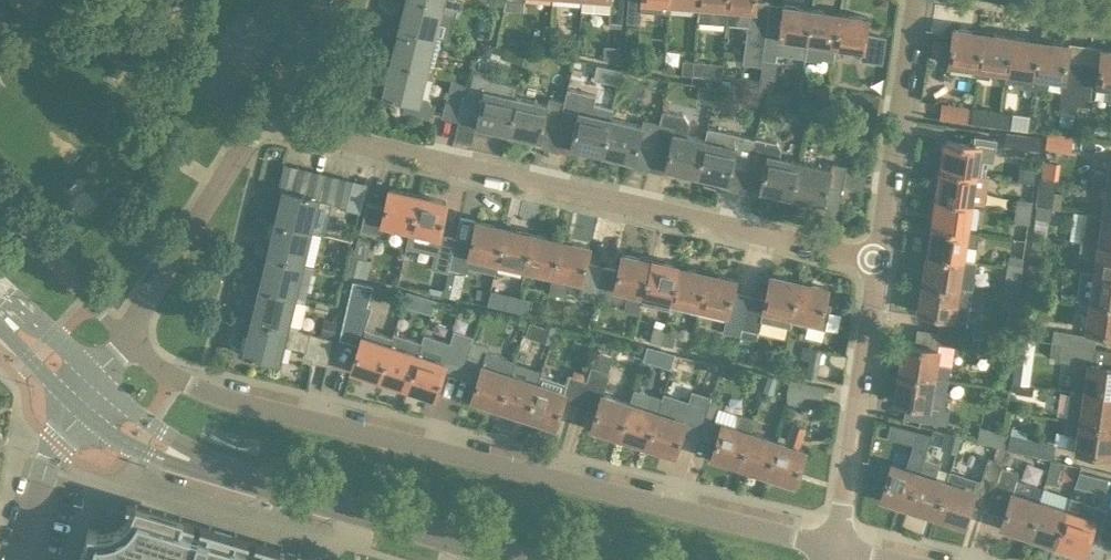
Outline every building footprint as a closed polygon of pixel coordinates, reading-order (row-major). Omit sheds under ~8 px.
[(399,27),(435,36),(441,11),(444,12),(447,17),(455,19),(457,9),(456,8),(422,0),(400,0),(399,3),(404,4),(399,27)] [(456,7),(459,8),(461,0),(422,0),(456,8),(456,7)] [(504,10),(523,11),(524,0),(507,0),(504,10)] [(582,5),(581,9),(609,11),(608,20),(623,21),(625,0),(582,0),(582,5)] [(670,3),(670,0),(629,0),(627,22),(640,23),(641,10),(669,12),(670,3)] [(697,6),(696,20),(726,23),(728,0),(698,0),(697,6)] [(763,58),(768,21),(769,4),(756,2),(756,0),(728,0),(726,23),(748,25),(744,63),(763,65),(763,58)] [(780,23),(768,21),(763,58),(778,60),(781,38),(793,40),(791,55),(806,57),(812,10),(783,6),(780,23)] [(812,10),(806,57),(806,58),(824,60),(824,57),(834,58),(837,46),(841,14),(812,10)] [(869,18),(841,14),(837,46),(864,50),(863,59),(884,61),(888,35),(867,32),(869,18)] [(388,51),(386,58),(434,70),(435,70),(443,38),(435,36),(399,27),(393,52),(388,51)] [(976,77),(977,75),(982,33),(954,29),(952,41),(933,38),(931,54),(937,54),(936,61),(949,62),(948,73),(976,77)] [(1011,36),(982,33),(977,75),(989,77),(990,68),(1006,70),(1011,36)] [(568,36),(567,52),(577,53),(578,37),(568,36)] [(1011,36),(1006,70),(1005,81),(1021,83),(1020,86),(1033,88),(1039,40),(1011,36)] [(1069,44),(1039,40),(1033,88),(1048,90),(1050,76),(1064,78),(1060,110),(1076,112),(1077,106),(1085,43),(1069,41),(1069,44)] [(1085,43),(1077,106),(1089,107),(1092,81),(1110,84),(1110,50),(1101,48),(1102,46),(1085,43)] [(432,78),(434,70),(386,58),(384,66),(389,67),(383,93),(406,99),(403,111),(428,117),(432,102),(428,96),(421,94),(425,76),(432,78)] [(682,73),(692,74),(693,59),(683,59),(682,73)] [(723,62),(693,59),(692,74),(705,75),(709,84),(721,86),(723,62)] [(475,126),(507,133),(515,98),(518,85),(490,78),(491,74),(473,70),(467,97),(464,96),(459,117),(476,121),(475,126)] [(442,116),(457,119),(463,94),(467,94),(470,81),(452,77),(449,90),(448,89),(442,116)] [(828,104),(830,91),(818,88),(815,102),(828,104)] [(830,91),(828,104),(848,108),(850,95),(830,91)] [(546,105),(515,98),(507,133),(526,137),(525,139),(539,145),(553,149),(564,99),(548,96),(546,105)] [(579,103),(564,99),(553,149),(569,152),(584,152),(585,150),(601,153),(608,119),(577,112),(579,103)] [(941,103),(940,118),(966,121),(967,106),(941,103)] [(971,122),(999,126),(1001,110),(973,107),(971,122)] [(661,109),(658,121),(652,150),(667,153),(664,167),(696,175),(703,141),(688,137),(691,122),(686,114),(661,109)] [(1001,110),(999,126),(1028,130),(1030,114),(1001,110)] [(641,127),(608,119),(601,153),(634,160),(637,146),(652,150),(658,121),(643,118),(641,127)] [(704,141),(703,141),(696,175),(728,182),(731,168),(747,172),(755,136),(707,126),(704,141)] [(1006,131),(1004,146),(1039,152),(1041,136),(1006,131)] [(1073,136),(1049,132),(1047,147),(1071,150),(1073,136)] [(941,168),(985,175),(987,161),(993,162),(997,138),(974,135),(973,144),(945,140),(941,168)] [(779,141),(755,136),(747,172),(763,175),(760,189),(791,196),(799,162),(781,158),(783,148),(779,141)] [(1110,186),(1110,160),(1109,171),(1094,169),(1092,183),(1107,185),(1110,186)] [(284,162),(278,189),(291,193),(298,165),(284,162)] [(831,169),(799,162),(791,196),(822,203),(822,205),(837,209),(843,183),(865,188),(868,173),(846,169),(847,165),(833,162),(831,169)] [(313,169),(298,165),(291,193),(306,196),(313,169)] [(941,168),(937,197),(971,202),(984,204),(989,175),(985,175),(941,168)] [(326,172),(313,169),(306,196),(319,199),(326,172)] [(340,175),(326,172),(319,199),(334,203),(340,175)] [(354,178),(340,175),(334,203),(348,206),(354,178)] [(1038,206),(1051,207),(1060,209),(1062,192),(1054,191),(1056,179),(1042,177),(1038,206)] [(274,223),(311,232),(319,199),(306,196),(291,193),(278,189),(276,198),(280,199),(274,223)] [(381,222),(411,229),(418,196),(389,189),(386,204),(366,200),(360,226),(379,231),(381,222)] [(411,229),(407,245),(435,252),(432,266),(448,269),(449,265),(455,237),(440,233),(447,202),(418,196),(411,229)] [(937,197),(932,226),(967,231),(971,202),(937,197)] [(1015,209),(1031,211),(1033,200),(1017,197),(1015,209)] [(1046,236),(1051,207),(1038,206),(1034,234),(1046,236)] [(1029,224),(1031,211),(1015,209),(1013,221),(1029,224)] [(1086,241),(1110,244),(1110,216),(1103,215),(1089,213),(1086,241)] [(455,237),(449,265),(467,269),(467,265),(494,271),(496,261),(498,261),(506,228),(475,221),(471,240),(455,237)] [(264,247),(262,255),(303,265),(304,262),(311,264),(318,234),(311,232),(274,223),(268,248),(264,247)] [(932,226),(928,254),(963,259),(965,245),(977,247),(979,233),(967,231),(932,226)] [(534,234),(506,228),(498,261),(526,267),(534,234)] [(562,240),(534,234),(526,267),(554,274),(562,240)] [(359,275),(363,258),(368,260),(373,240),(357,236),(349,273),(359,275)] [(579,298),(595,302),(604,264),(588,261),(591,247),(562,240),(554,274),(555,274),(550,292),(563,295),(567,277),(584,280),(579,298)] [(1096,271),(1110,274),(1110,244),(1086,241),(1080,240),(1078,255),(1098,257),(1096,271)] [(1047,253),(1032,250),(1030,262),(1043,264),(1045,264),(1047,253)] [(620,268),(604,264),(595,302),(611,305),(616,287),(628,290),(624,310),(639,313),(643,293),(651,261),(623,254),(620,268)] [(928,254),(924,283),(973,290),(973,288),(959,286),(963,259),(928,254)] [(1008,254),(1007,266),(1022,268),(1024,257),(1008,254)] [(256,280),(254,287),(296,297),(303,265),(262,255),(260,262),(265,263),(260,282),(256,280)] [(680,267),(651,261),(643,293),(673,300),(680,267)] [(1028,262),(1027,274),(1042,276),(1043,264),(1030,262),(1028,262)] [(1022,268),(1007,266),(1005,277),(1021,279),(1022,268)] [(708,274),(680,267),(673,300),(701,307),(708,274)] [(448,271),(443,293),(459,296),(463,274),(448,271)] [(1092,300),(1110,302),(1110,274),(1096,271),(1092,300)] [(740,337),(742,328),(750,294),(734,290),(736,280),(708,274),(701,307),(729,313),(724,333),(740,337)] [(766,297),(750,294),(742,328),(758,332),(763,310),(792,316),(800,282),(771,276),(766,297)] [(352,279),(349,293),(345,309),(363,314),(373,284),(352,279)] [(800,282),(792,316),(791,320),(827,329),(833,303),(825,301),(828,288),(800,282)] [(969,318),(973,290),(924,283),(919,312),(942,315),(939,332),(974,337),(976,319),(969,318)] [(248,312),(247,320),(288,329),(296,297),(254,287),(252,294),(257,295),(253,313),(248,312)] [(489,303),(516,310),(520,296),(492,289),(489,303)] [(413,293),(409,305),(430,312),(434,299),(413,293)] [(529,298),(520,296),(516,310),(526,312),(529,298)] [(1092,300),(1088,328),(1110,332),(1110,302),(1092,300)] [(332,340),(288,329),(247,320),(245,328),(249,329),(243,354),(280,362),(284,344),(305,349),(304,355),(312,357),(312,360),(327,363),(332,340)] [(325,320),(322,333),(332,335),(335,322),(325,320)] [(542,341),(549,343),(554,325),(546,323),(542,341)] [(662,344),(662,343),(666,329),(654,326),(651,341),(662,344)] [(666,329),(662,343),(686,349),(688,340),(676,337),(678,332),(666,329)] [(979,350),(981,338),(974,337),(939,332),(937,331),(936,344),(979,350)] [(350,370),(378,379),(389,345),(361,336),(350,370)] [(1018,336),(1016,353),(1031,355),(1033,339),(1018,336)] [(445,363),(416,354),(405,388),(433,397),(442,371),(460,377),(471,341),(461,337),(458,347),(451,344),(445,363)] [(471,339),(471,341),(460,377),(476,382),(470,400),(499,409),(515,361),(515,359),(489,350),(490,345),(471,339)] [(934,378),(943,379),(948,380),(950,365),(936,363),(938,348),(904,343),(900,372),(934,378)] [(1110,395),(1110,366),(1110,355),(1110,350),(1092,347),(1064,343),(1062,359),(1082,362),(1079,391),(1110,395)] [(416,354),(389,345),(378,379),(405,388),(416,354)] [(677,353),(667,350),(661,367),(671,370),(677,353)] [(540,369),(515,361),(499,409),(526,417),(536,383),(535,383),(540,369)] [(807,375),(809,366),(800,364),(798,373),(807,375)] [(593,366),(588,380),(580,406),(596,411),(591,428),(619,437),(630,403),(604,394),(610,371),(593,366)] [(939,407),(943,379),(934,378),(900,372),(895,401),(929,407),(930,405),(939,407)] [(780,377),(770,374),(764,390),(774,394),(780,377)] [(564,392),(536,383),(526,417),(553,426),(562,400),(580,406),(588,380),(570,375),(564,392)] [(788,393),(792,393),(792,394),(791,403),(803,406),(805,396),(822,400),(825,386),(791,379),(788,393)] [(1032,395),(1034,385),(1012,382),(1010,392),(1032,395)] [(1081,421),(1110,425),(1110,395),(1079,391),(1073,390),(1069,420),(1081,421)] [(685,420),(658,411),(647,445),(674,454),(682,430),(699,436),(711,400),(693,394),(685,420)] [(723,404),(711,400),(699,436),(716,441),(711,456),(739,465),(750,432),(755,418),(741,413),(737,428),(717,422),(723,404)] [(658,411),(630,403),(619,437),(647,445),(658,411)] [(1110,452),(1110,425),(1081,421),(1077,449),(1110,454),(1110,452)] [(891,462),(880,496),(908,505),(924,457),(923,457),(931,432),(890,422),(886,436),(916,444),(908,468),(891,462)] [(787,444),(777,441),(767,474),(794,483),(805,450),(801,449),(808,427),(794,423),(787,444)] [(1001,446),(1004,432),(979,426),(976,440),(997,445),(1001,446)] [(777,441),(750,432),(739,465),(767,474),(777,441)] [(949,432),(944,448),(955,452),(959,435),(949,432)] [(1011,433),(1007,447),(1032,453),(1035,439),(1011,433)] [(1001,446),(997,445),(993,458),(1003,461),(1006,447),(1001,446)] [(924,457),(908,505),(935,514),(946,480),(935,477),(938,467),(940,462),(924,457)] [(946,480),(935,514),(963,523),(970,503),(987,509),(1000,466),(1001,466),(1003,461),(987,457),(980,481),(949,471),(946,480)] [(1050,460),(1046,476),(1056,478),(1060,462),(1050,460)] [(1000,466),(987,509),(1003,514),(1000,524),(1028,534),(1039,500),(1012,491),(1018,472),(1001,466),(1000,466)] [(1084,472),(1081,485),(1104,491),(1107,478),(1084,472)] [(1039,500),(1028,534),(1055,543),(1066,509),(1070,497),(1044,488),(1040,500),(1039,500)] [(1066,509),(1055,543),(1083,552),(1089,534),(1095,536),(1105,508),(1072,497),(1072,496),(1071,495),(1070,497),(1066,509)] [(197,521),(135,503),(131,512),(116,508),(103,515),(98,531),(88,528),(79,559),(316,559),(319,557),(197,521)]
